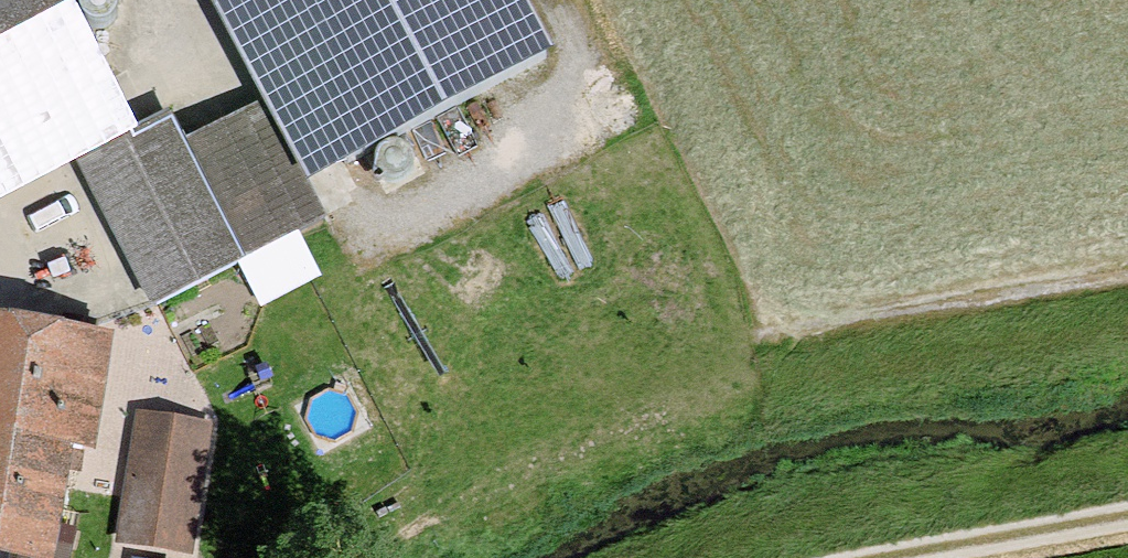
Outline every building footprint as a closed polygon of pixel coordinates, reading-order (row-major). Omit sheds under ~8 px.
[(46,0),(0,0),(0,183),(80,143),(111,128),(46,0)] [(509,0),(222,0),(310,166),(534,48),(509,0)] [(80,143),(160,300),(307,226),(245,104),(174,140),(157,104),(111,128),(80,143)] [(0,313),(0,557),(63,557),(78,450),(106,454),(123,330),(0,313)] [(213,418),(137,408),(120,542),(196,552),(213,418)]
